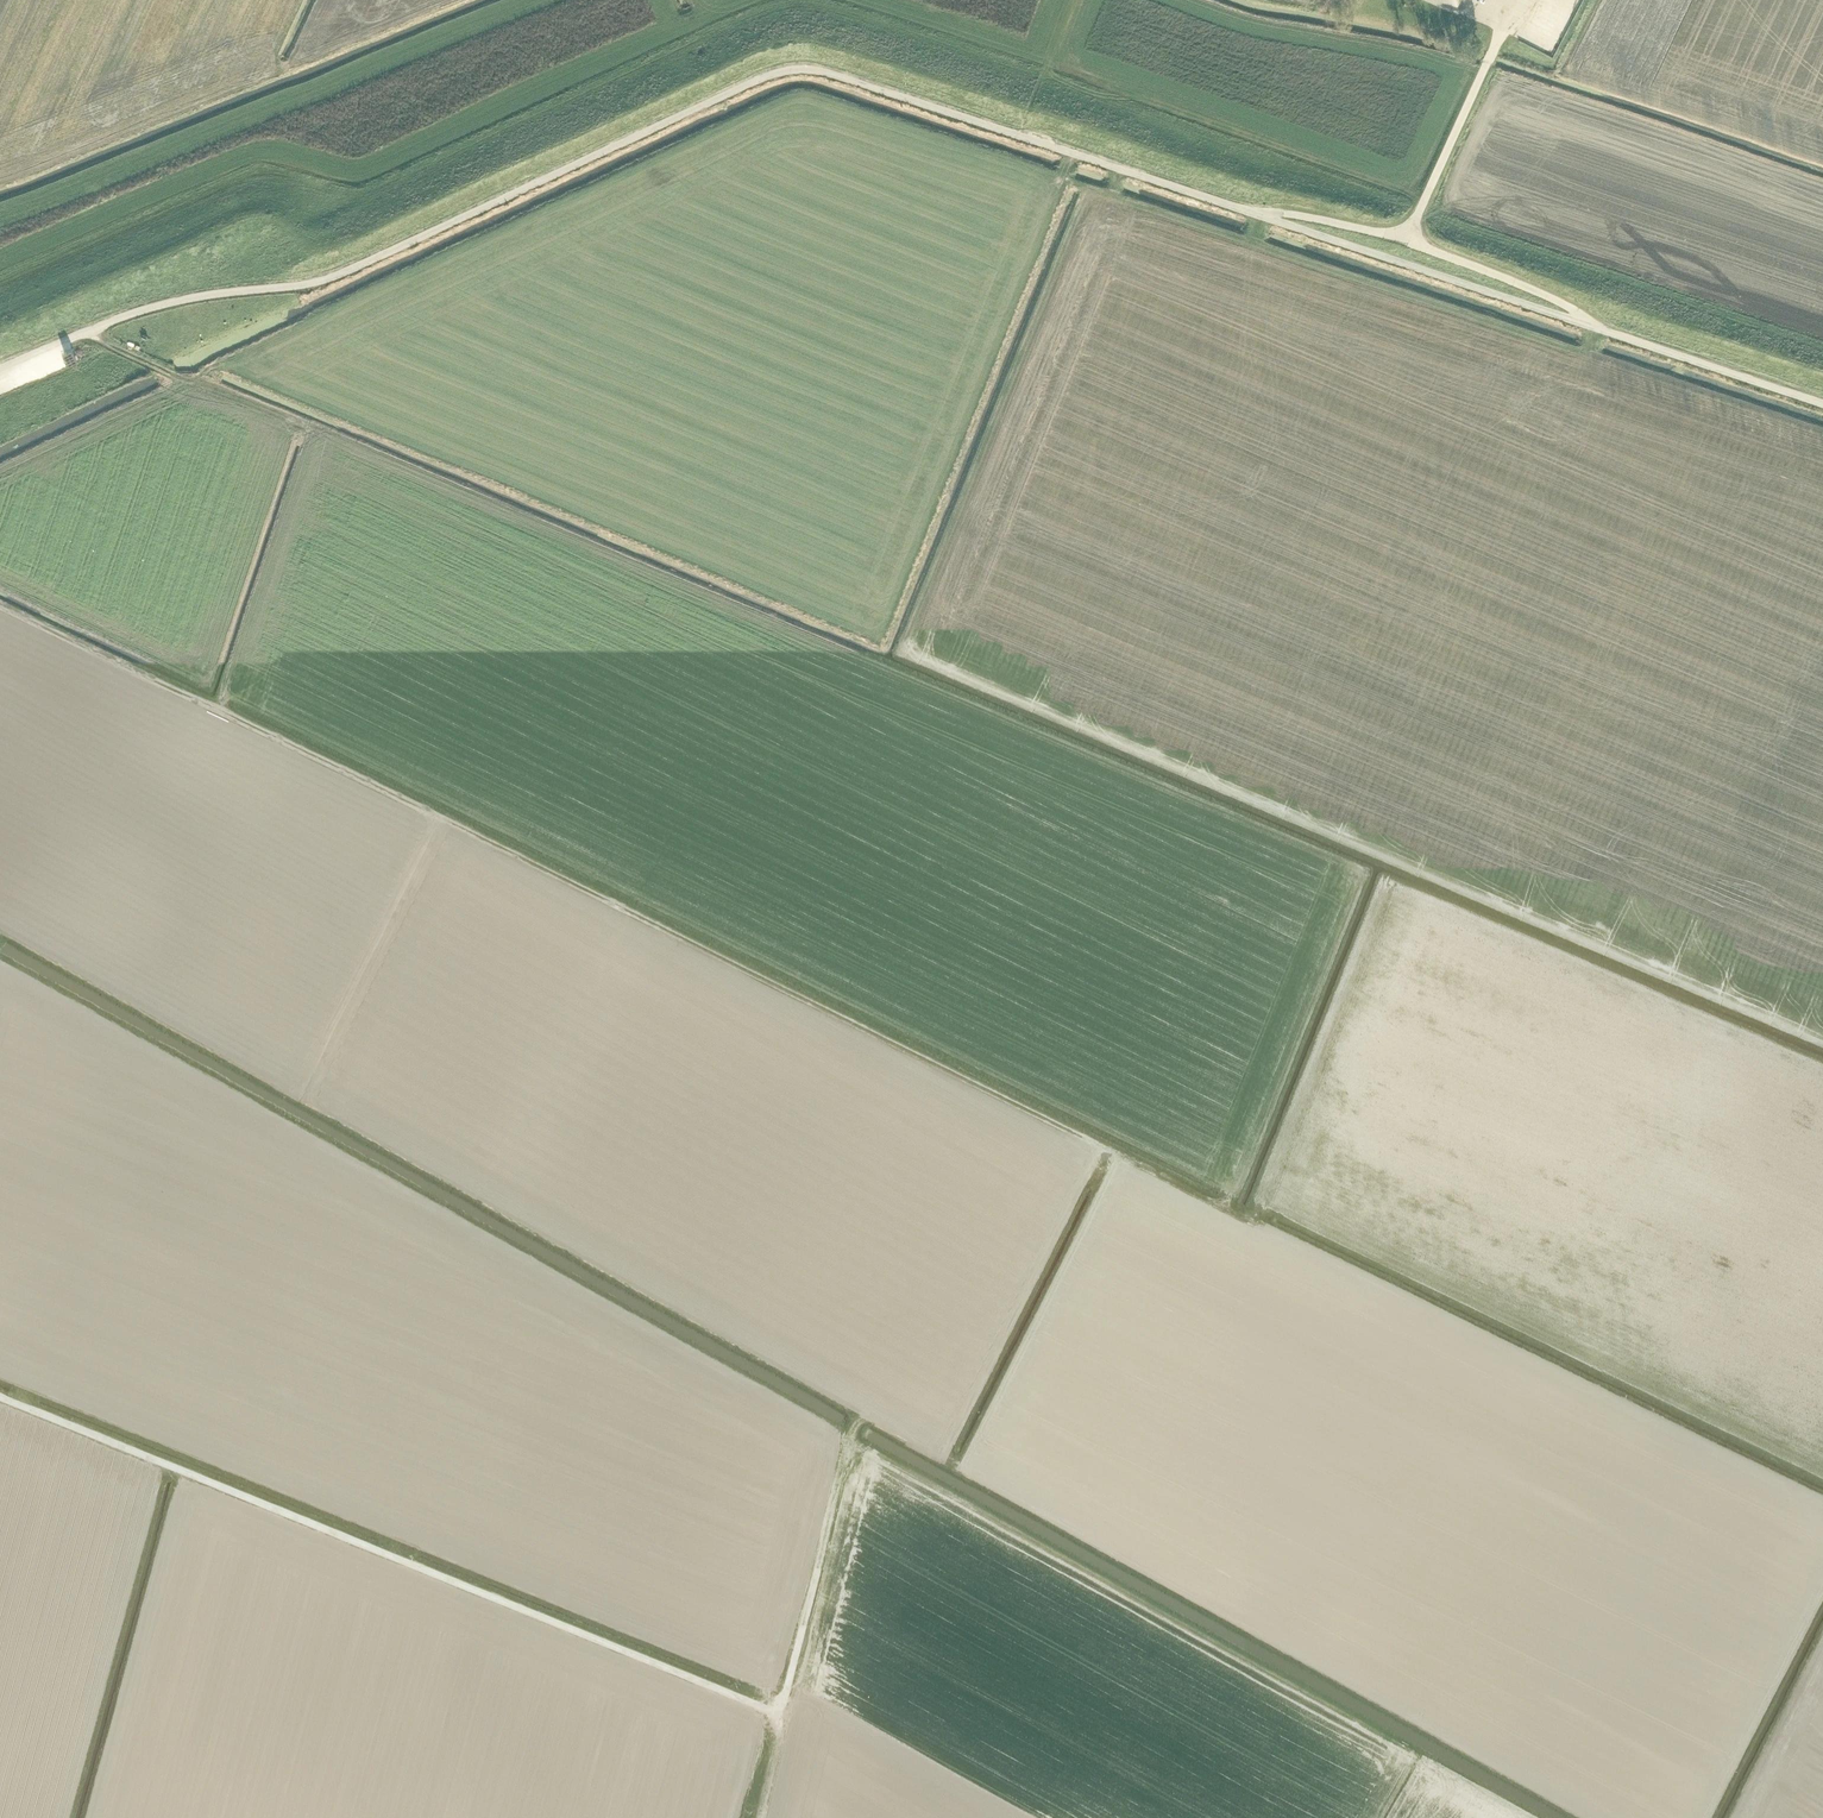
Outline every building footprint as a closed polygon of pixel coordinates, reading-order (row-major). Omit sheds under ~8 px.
[(1459,12),(1464,0),(1433,0),(1459,12)]
